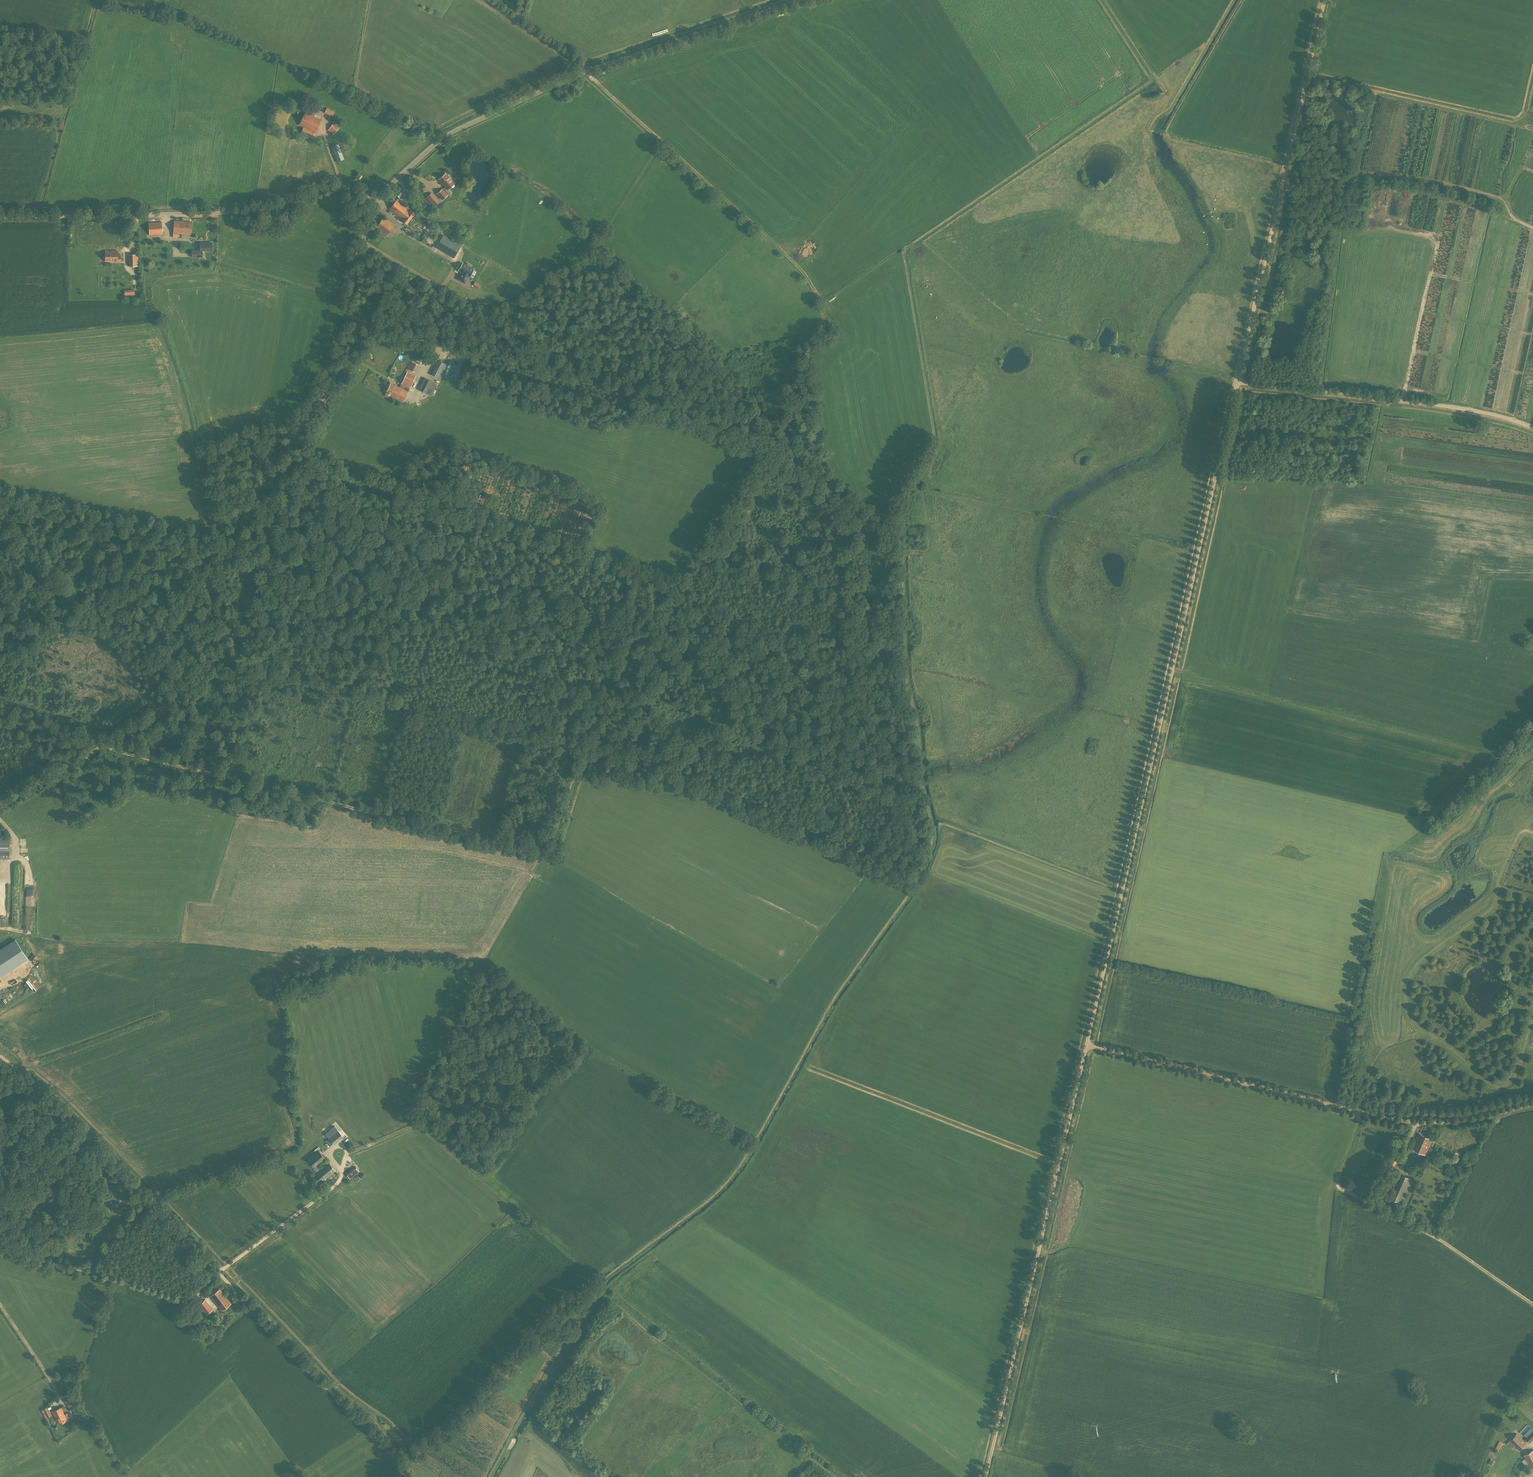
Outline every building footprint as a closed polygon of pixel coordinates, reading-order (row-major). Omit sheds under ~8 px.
[(312,138),(315,132),(320,120),(313,117),(315,113),(313,112),(311,115),(305,113),(299,125),(304,127),(301,133),(312,138)] [(348,136),(338,129),(340,126),(334,121),(327,130),(333,135),(335,133),(344,140),(348,136)] [(337,161),(344,159),(338,144),(332,146),(337,161)] [(442,188),(437,193),(443,198),(447,193),(445,191),(447,188),(454,181),(444,172),(438,179),(445,186),(442,188)] [(408,192),(414,187),(407,180),(401,185),(394,192),(401,199),(408,192)] [(426,197),(435,206),(440,201),(431,192),(426,197)] [(407,224),(415,213),(411,210),(410,211),(396,200),(390,209),(403,219),(402,220),(407,224)] [(386,236),(395,225),(384,217),(375,228),(386,236)] [(191,234),(192,222),(174,221),(173,237),(178,237),(178,233),(191,234)] [(149,235),(162,234),(162,222),(149,223),(149,235)] [(454,258),(461,245),(443,235),(436,248),(454,258)] [(200,243),(200,250),(192,250),(192,258),(202,258),(202,251),(212,251),(212,243),(200,243)] [(118,255),(118,251),(106,251),(106,259),(106,261),(111,261),(111,259),(116,259),(116,262),(121,262),(121,255),(118,255)] [(138,254),(129,254),(129,266),(139,266),(138,254)] [(464,263),(460,271),(465,273),(464,275),(463,275),(461,279),(467,283),(471,276),(471,277),(476,269),(464,263)] [(439,378),(447,364),(438,359),(431,374),(439,378)] [(389,396),(390,395),(403,401),(408,391),(404,389),(405,386),(409,389),(413,381),(416,376),(407,372),(404,377),(401,384),(399,387),(391,383),(386,393),(385,394),(386,396),(388,397),(389,396)] [(431,396),(437,384),(424,378),(419,389),(431,396)] [(9,859),(9,838),(0,838),(0,859),(9,859)] [(41,984),(44,983),(37,971),(34,972),(41,984)] [(1413,1148),(1425,1154),(1432,1139),(1420,1133),(1413,1148)] [(315,1167),(317,1166),(326,1159),(318,1149),(308,1158),(315,1167)] [(1393,1170),(1394,1168),(1400,1156),(1393,1153),(1387,1167),(1393,1170)] [(319,1183),(320,1182),(321,1183),(322,1183),(325,1181),(325,1179),(324,1178),(325,1178),(326,1179),(336,1171),(328,1161),(320,1168),(317,1166),(315,1167),(318,1170),(319,1171),(313,1176),(319,1183)] [(1402,1174),(1392,1198),(1402,1203),(1413,1179),(1402,1174)] [(121,1200),(116,1198),(113,1203),(112,1201),(108,1206),(110,1208),(115,1210),(121,1200)] [(221,1310),(231,1303),(220,1289),(210,1296),(221,1310)] [(206,1315),(213,1309),(205,1299),(198,1304),(206,1315)] [(47,1407),(41,1410),(46,1418),(51,1415),(47,1407)] [(58,1424),(67,1420),(61,1407),(52,1411),(58,1424)] [(1526,1438),(1530,1442),(1532,1439),(1532,1428),(1532,1427),(1525,1434),(1527,1436),(1526,1438)] [(1517,1433),(1507,1443),(1512,1448),(1515,1446),(1519,1450),(1527,1443),(1517,1433)] [(1524,1455),(1526,1458),(1526,1460),(1530,1465),(1531,1469),(1532,1468),(1532,1450),(1524,1455)]
